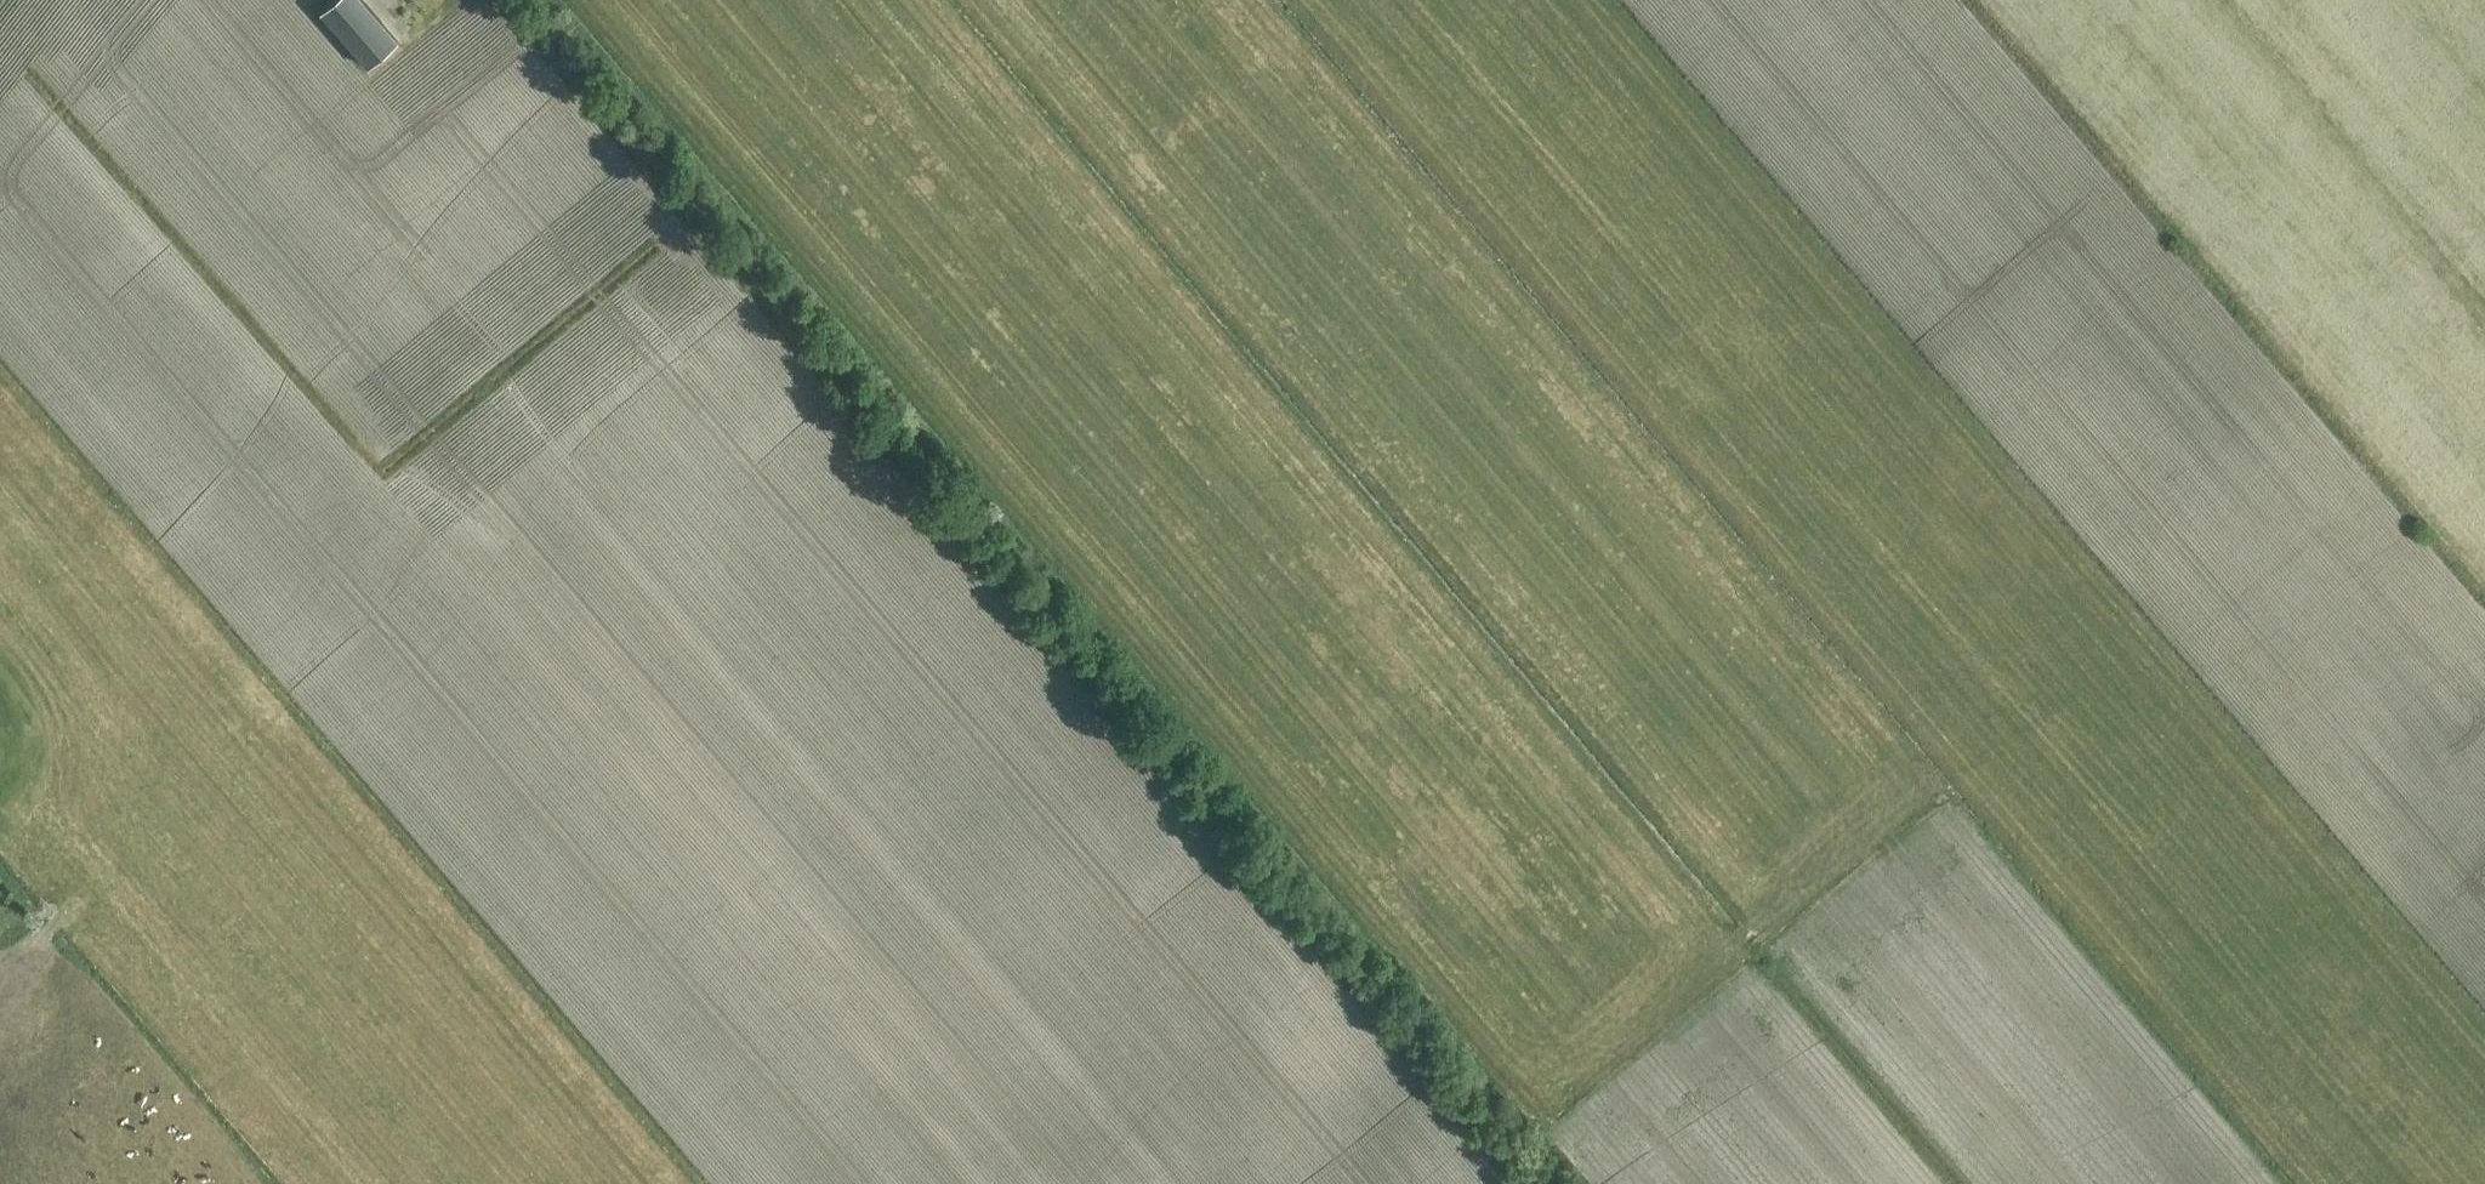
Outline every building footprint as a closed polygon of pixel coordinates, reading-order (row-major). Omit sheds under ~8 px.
[(363,0),(333,0),(321,11),(368,66),(398,41),(363,0)]
